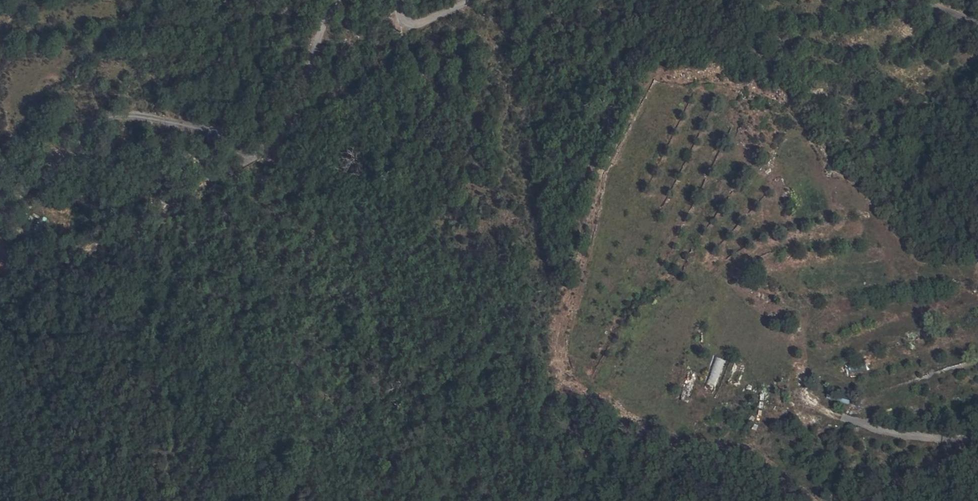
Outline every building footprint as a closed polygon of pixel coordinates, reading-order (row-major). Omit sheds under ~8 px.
[(708,384),(718,386),(723,359),(714,357),(708,384)] [(848,372),(869,368),(868,360),(846,365),(848,372)] [(688,401),(697,372),(689,369),(680,398),(688,401)]
